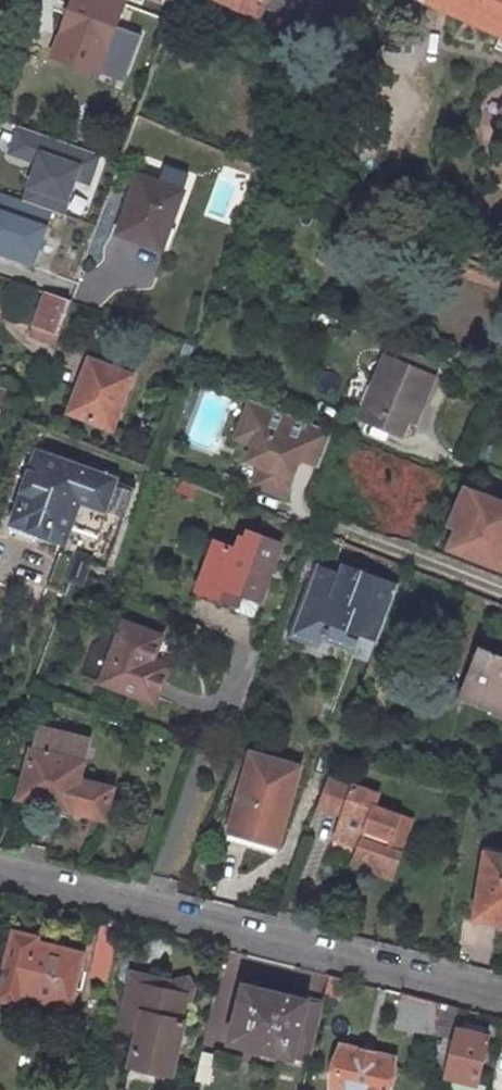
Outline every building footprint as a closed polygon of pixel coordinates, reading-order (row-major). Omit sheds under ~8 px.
[(118,0),(69,0),(48,58),(92,73),(118,0)] [(260,15),(267,0),(226,0),(260,15)] [(501,35),(501,0),(426,0),(501,35)] [(102,156),(19,127),(9,154),(35,164),(40,151),(83,166),(77,183),(91,187),(102,156)] [(83,166),(40,151),(35,164),(23,200),(56,211),(66,215),(77,183),(83,166)] [(182,185),(136,168),(117,224),(162,239),(182,185)] [(35,269),(56,211),(23,200),(0,192),(0,257),(35,269)] [(249,293),(265,299),(268,290),(253,284),(249,293)] [(43,289),(28,332),(52,341),(67,298),(43,289)] [(384,340),(353,415),(393,432),(399,417),(410,389),(418,392),(432,360),(384,340)] [(128,371),(86,354),(65,408),(100,421),(114,386),(122,389),(128,371)] [(109,424),(122,389),(114,386),(100,421),(109,424)] [(406,421),(418,392),(410,389),(399,417),(406,421)] [(314,470),(329,432),(249,400),(233,438),(252,445),(245,462),(257,467),(250,487),(279,499),(294,462),(314,470)] [(103,563),(130,489),(52,458),(35,452),(15,506),(47,518),(41,533),(60,539),(56,552),(74,558),(86,562),(101,568),(103,563)] [(174,487),(189,493),(192,483),(177,477),(174,487)] [(497,568),(501,555),(501,507),(455,488),(443,521),(451,524),(443,546),(497,568)] [(47,518),(15,506),(10,521),(41,533),(47,518)] [(444,522),(436,542),(443,546),(451,524),(444,522)] [(233,545),(211,538),(198,576),(257,599),(278,540),(245,529),(243,536),(237,534),(233,545)] [(71,567),(82,571),(86,562),(74,558),(71,567)] [(339,575),(317,568),(295,628),(318,637),(321,630),(342,637),(348,622),(361,627),(375,633),(393,586),(342,567),(339,575)] [(110,585),(84,576),(81,584),(107,593),(110,585)] [(257,599),(198,576),(191,595),(250,615),(257,599)] [(81,584),(77,595),(103,605),(107,593),(81,584)] [(158,632),(120,618),(98,680),(154,699),(164,673),(145,666),(149,656),(158,632)] [(375,633),(361,627),(350,654),(365,660),(375,633)] [(478,643),(457,693),(485,705),(486,701),(501,707),(501,654),(478,643)] [(145,666),(164,673),(168,662),(149,656),(145,666)] [(67,807),(100,815),(108,784),(74,777),(77,765),(78,761),(83,738),(35,725),(29,748),(26,747),(16,785),(14,794),(22,796),(67,807)] [(382,842),(393,812),(369,802),(373,791),(323,772),(312,802),(336,812),(332,824),(355,833),(352,843),(346,858),(385,873),(395,846),(382,842)] [(284,793),(237,780),(220,841),(269,854),(284,793)] [(67,807),(22,796),(19,805),(64,816),(67,807)] [(382,842),(395,846),(405,815),(393,812),(382,842)] [(355,833),(332,824),(329,834),(352,843),(355,833)] [(479,850),(466,916),(501,923),(501,854),(479,850)] [(95,915),(83,970),(100,975),(112,918),(95,915)] [(25,939),(27,932),(3,927),(0,941),(0,994),(10,997),(10,1001),(28,1005),(31,993),(60,1000),(71,951),(25,939)] [(167,970),(129,960),(116,1014),(133,1017),(120,1070),(162,1081),(188,977),(180,966),(167,970)] [(315,992),(332,996),(338,976),(320,972),(315,992)] [(281,994),(236,982),(222,1035),(251,1043),(265,1046),(299,1056),(314,997),(282,988),(281,994)] [(394,990),(387,1023),(425,1033),(426,999),(394,990)] [(435,1036),(441,1038),(450,1005),(426,999),(425,1033),(435,1036)] [(451,1027),(448,1039),(439,1073),(438,1076),(443,1077),(440,1089),(461,1089),(463,1082),(468,1083),(481,1036),(475,1034),(477,1027),(459,1022),(457,1028),(451,1027)] [(441,1038),(435,1036),(426,1070),(439,1073),(448,1039),(441,1038)] [(265,1046),(251,1043),(249,1051),(263,1055),(265,1046)] [(332,1043),(321,1084),(336,1087),(335,1089),(374,1089),(383,1055),(332,1043)] [(202,1079),(209,1051),(192,1046),(186,1075),(202,1079)] [(461,1089),(475,1089),(477,1085),(468,1083),(463,1082),(461,1089)]
